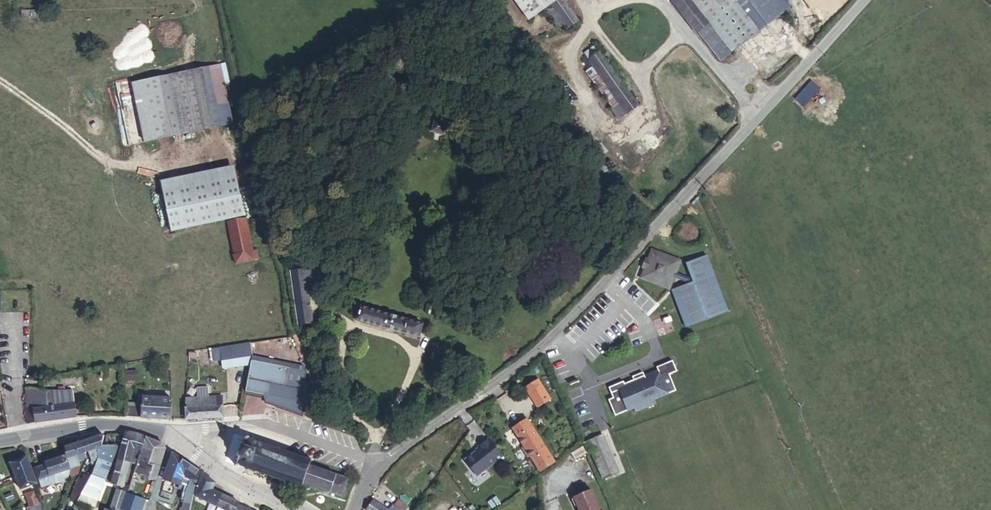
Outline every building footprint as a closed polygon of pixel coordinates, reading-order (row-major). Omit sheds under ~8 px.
[(520,21),(536,10),(550,0),(506,0),(520,21)] [(558,29),(569,20),(554,0),(550,0),(536,10),(550,28),(555,25),(558,29)] [(697,23),(680,0),(661,0),(684,32),(686,31),(697,23)] [(770,15),(759,0),(680,0),(697,23),(686,31),(707,62),(770,15)] [(977,5),(980,3),(990,14),(990,0),(972,0),(977,5)] [(581,59),(592,52),(587,45),(576,53),(581,59)] [(581,59),(588,70),(597,83),(616,110),(627,102),(592,52),(581,59)] [(224,123),(212,64),(188,68),(199,128),(224,123)] [(594,110),(609,100),(597,83),(588,70),(586,67),(572,77),(594,110)] [(199,128),(188,68),(125,80),(136,139),(199,128)] [(812,81),(795,99),(803,107),(820,89),(812,81)] [(431,117),(417,114),(414,126),(429,129),(431,117)] [(171,231),(245,216),(237,176),(163,192),(171,231)] [(246,219),(228,222),(235,255),(234,255),(235,264),(259,259),(257,250),(252,251),(246,219)] [(675,273),(680,261),(652,250),(641,278),(669,289),(674,277),(675,273)] [(728,312),(707,255),(686,263),(691,279),(675,273),(674,277),(690,283),(672,290),(686,328),(728,312)] [(290,271),(298,324),(312,322),(307,285),(305,271),(304,269),(302,269),(302,264),(291,265),(292,271),(290,271)] [(319,269),(305,271),(307,285),(321,283),(319,269)] [(422,320),(361,307),(358,324),(418,338),(422,320)] [(223,368),(252,363),(253,357),(251,344),(212,350),(212,351),(209,351),(210,359),(213,358),(214,360),(221,359),(223,368)] [(266,403),(303,416),(309,383),(304,382),(307,371),(282,367),(283,363),(275,361),(274,365),(265,363),(266,359),(261,358),(261,359),(253,357),(252,363),(245,391),(263,395),(266,403)] [(623,381),(609,388),(613,398),(608,400),(615,415),(634,408),(635,412),(656,403),(654,399),(676,391),(669,375),(677,371),(672,361),(656,367),(658,370),(659,373),(645,379),(644,376),(633,380),(624,384),(623,381)] [(658,370),(644,376),(645,379),(659,373),(658,370)] [(135,371),(126,371),(126,380),(135,380),(135,371)] [(526,387),(530,394),(543,387),(538,380),(526,387)] [(65,393),(64,384),(46,387),(47,395),(65,393)] [(48,401),(69,397),(67,384),(64,384),(65,393),(47,395),(48,401)] [(31,385),(23,386),(22,405),(33,403),(31,385)] [(46,387),(31,385),(33,403),(48,401),(47,395),(46,387)] [(185,409),(186,420),(222,417),(222,396),(209,397),(208,387),(197,388),(197,398),(186,398),(185,409)] [(543,387),(530,394),(537,407),(550,400),(543,387)] [(157,398),(143,397),(143,404),(142,418),(171,419),(172,399),(161,398),(162,394),(158,394),(157,398)] [(35,420),(72,414),(69,397),(48,401),(33,403),(35,420)] [(21,423),(35,420),(33,403),(22,405),(21,423)] [(125,403),(126,417),(142,418),(143,404),(125,403)] [(541,472),(554,462),(527,419),(513,428),(523,445),(523,449),(528,457),(532,458),(541,472)] [(467,430),(460,421),(458,422),(465,432),(467,430)] [(135,457),(142,433),(122,431),(115,463),(123,465),(126,454),(135,457)] [(156,478),(164,444),(150,436),(142,433),(135,457),(131,470),(156,478)] [(103,435),(83,442),(85,452),(87,457),(87,458),(90,457),(91,461),(98,460),(98,459),(98,448),(102,445),(104,436),(103,435)] [(602,435),(584,443),(588,452),(592,451),(603,478),(618,472),(602,435)] [(244,442),(243,442),(237,460),(237,461),(236,466),(238,467),(239,465),(247,468),(246,470),(249,471),(249,469),(254,470),(253,472),(255,473),(256,471),(263,473),(262,475),(264,476),(265,474),(271,476),(271,478),(273,479),(273,477),(280,479),(280,481),(282,482),(282,480),(289,482),(288,484),(291,485),(291,483),(294,484),(294,486),(296,487),(297,485),(300,486),(299,488),(301,489),(303,483),(342,496),(348,479),(309,466),(312,460),(309,459),(309,461),(305,460),(306,458),(304,457),(303,459),(300,458),(301,456),(299,455),(298,457),(291,455),(292,453),(290,452),(289,454),(282,452),(283,450),(281,449),(280,451),(274,448),(274,446),(272,446),(271,448),(265,445),(265,443),(263,443),(263,445),(258,443),(259,441),(256,440),(256,442),(248,440),(249,438),(246,437),(244,442)] [(503,456),(489,438),(478,447),(478,448),(476,450),(477,451),(465,460),(477,476),(503,456)] [(85,452),(83,442),(66,447),(66,456),(71,469),(69,474),(78,474),(79,465),(77,455),(85,452)] [(96,463),(92,474),(106,479),(118,446),(114,445),(102,445),(98,448),(98,459),(98,460),(96,463)] [(583,446),(571,453),(575,460),(587,453),(583,446)] [(192,465),(173,453),(163,479),(180,485),(179,489),(183,491),(192,465)] [(38,483),(27,456),(10,463),(20,489),(38,483)] [(71,469),(66,456),(45,463),(46,465),(35,468),(41,487),(55,483),(55,484),(63,482),(63,480),(68,480),(69,474),(71,469)] [(112,480),(119,482),(123,465),(115,463),(112,480)] [(201,471),(192,465),(183,491),(186,492),(185,497),(183,497),(182,501),(184,501),(182,509),(190,509),(196,484),(201,471)] [(216,506),(222,494),(212,490),(215,483),(202,473),(196,496),(216,506)] [(88,481),(82,492),(99,498),(106,479),(92,474),(90,477),(88,481)] [(79,477),(71,496),(78,499),(82,492),(88,481),(82,479),(79,477)] [(117,489),(110,509),(120,509),(126,492),(122,491),(117,489)] [(573,498),(579,509),(600,509),(591,490),(573,498)] [(40,502),(39,503),(33,491),(26,495),(31,506),(27,507),(28,509),(41,509),(40,502)] [(99,498),(82,492),(78,499),(77,501),(89,505),(92,499),(98,501),(99,498)] [(127,493),(121,509),(141,509),(145,499),(127,493)] [(222,494),(216,506),(219,507),(226,509),(236,509),(238,505),(239,502),(222,494)] [(496,497),(488,502),(492,508),(500,503),(496,497)] [(399,499),(395,505),(401,509),(405,509),(407,506),(399,499)] [(373,500),(366,509),(387,509),(373,500)]
